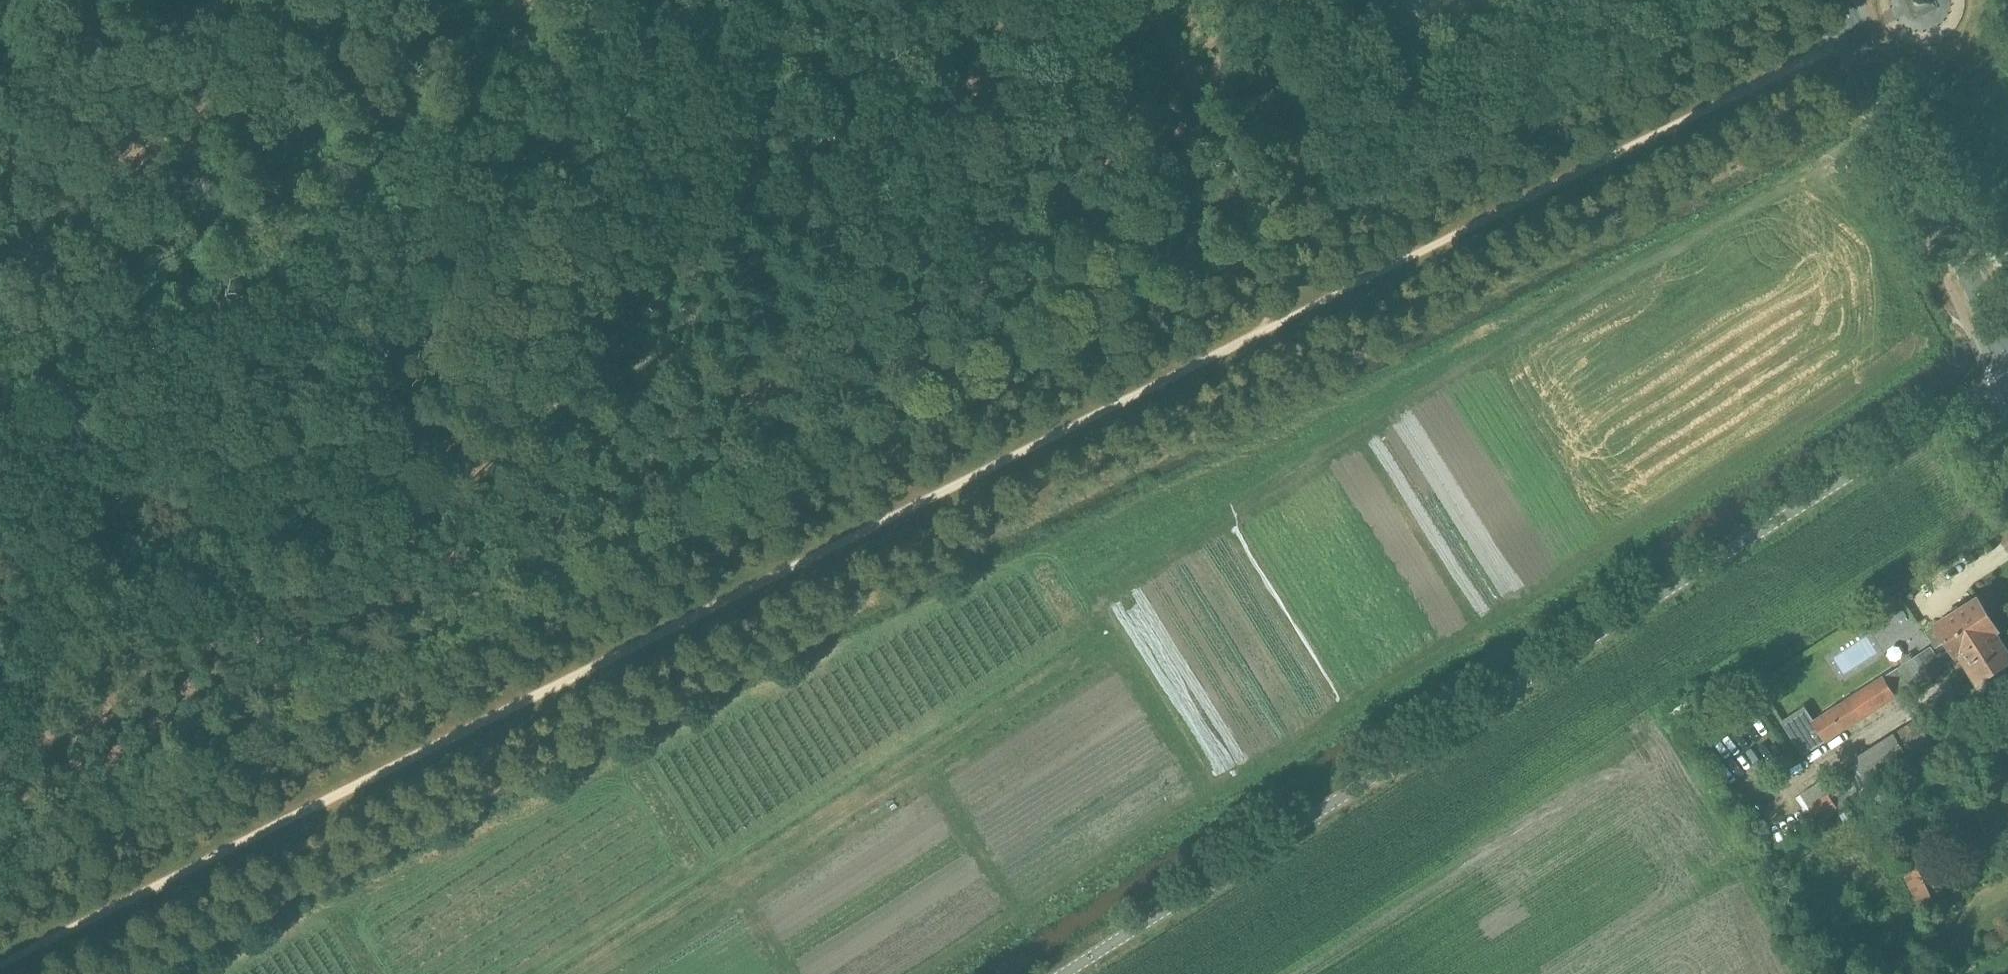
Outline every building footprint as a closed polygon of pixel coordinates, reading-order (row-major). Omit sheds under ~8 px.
[(1781,721),(1802,755),(1931,674),(1959,656),(1995,633),(1994,632),(1997,630),(1976,597),(1935,624),(1936,625),(1925,632),(1936,648),(1947,641),(1951,648),(1937,657),(1930,646),(1918,654),(1813,720),(1804,706),(1781,721)] [(1995,633),(1959,656),(1976,683),(2007,662),(2007,653),(1995,633)] [(1958,698),(1927,717),(1940,737),(1971,717),(1958,698)] [(1867,782),(1940,737),(1927,717),(1925,713),(1893,733),(1894,734),(1853,759),(1855,764),(1834,777),(1839,787),(1846,797),(1867,783),(1867,782)] [(1839,787),(1828,793),(1835,804),(1837,807),(1839,811),(1850,804),(1846,797),(1839,787)] [(1808,806),(1815,816),(1835,804),(1828,793),(1808,806)] [(1913,858),(1898,865),(1919,908),(1934,901),(1913,858)]
